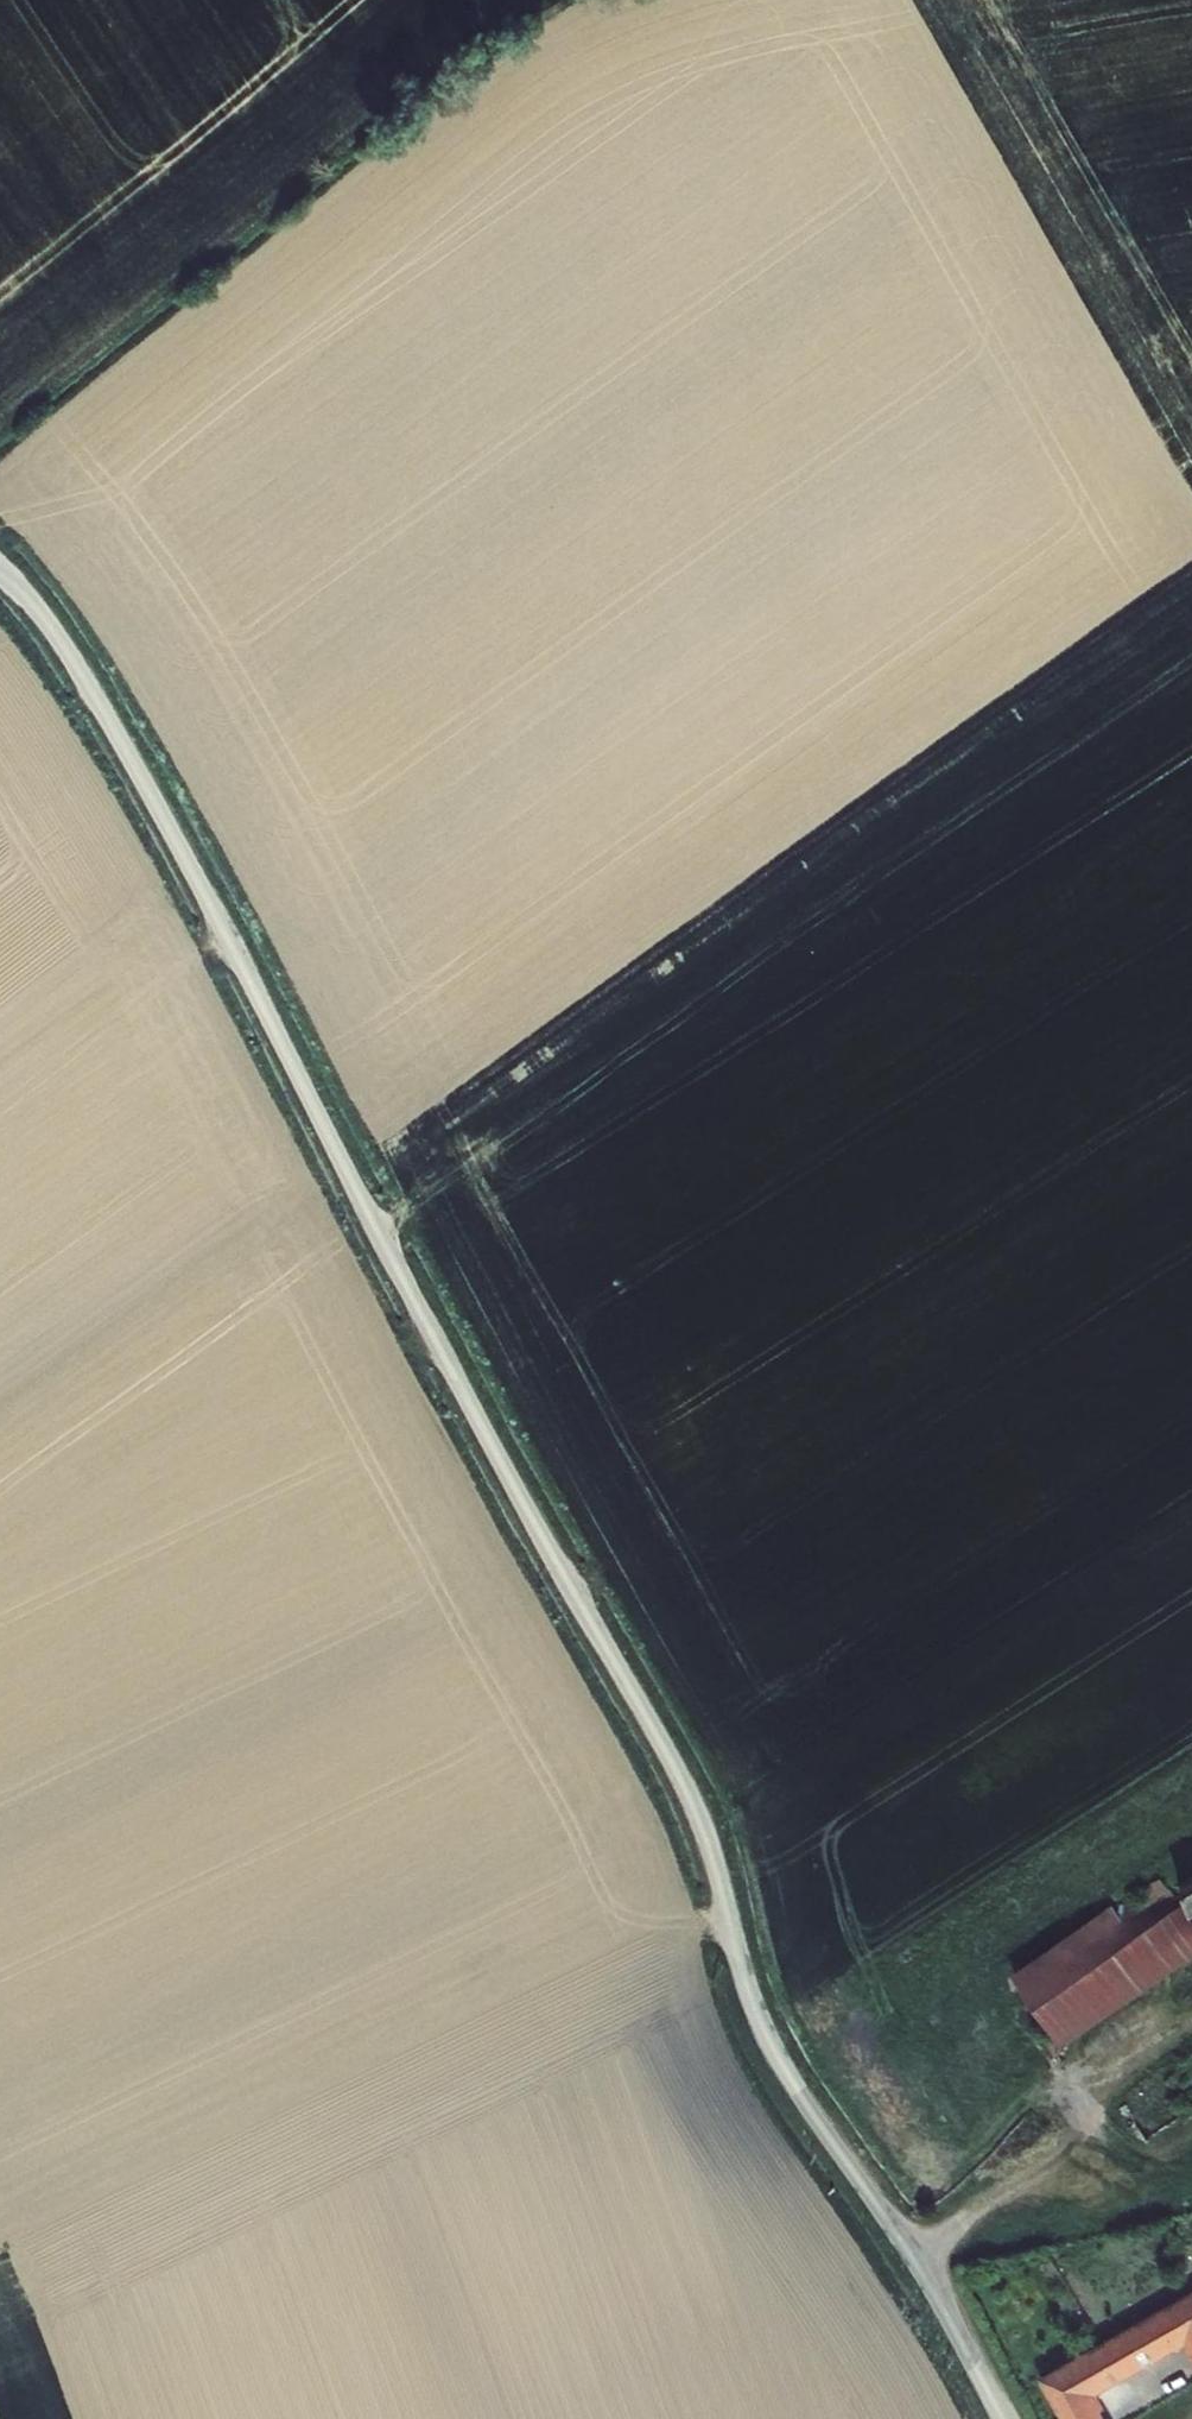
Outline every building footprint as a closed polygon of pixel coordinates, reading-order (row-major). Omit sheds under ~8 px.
[(1191,1941),(1191,1917),(1189,1911),(1160,1867),(1016,1970),(1058,2031),(1191,1941)] [(1182,1891),(1189,1911),(1191,1910),(1191,1888),(1182,1891)] [(1179,2304),(1028,2387),(1045,2418),(1046,2418),(1074,2404),(1074,2402),(1173,2347),(1191,2380),(1191,2324),(1179,2304)] [(1046,2418),(1083,2418),(1074,2404),(1046,2418)]
